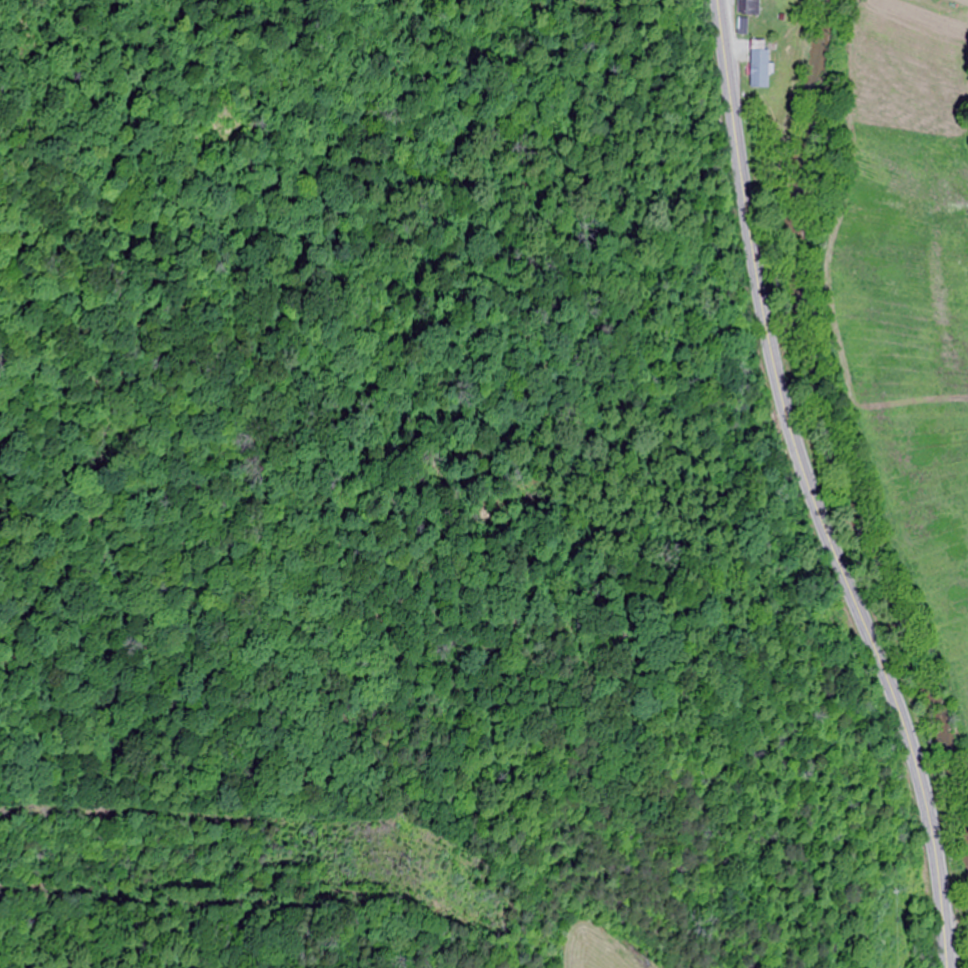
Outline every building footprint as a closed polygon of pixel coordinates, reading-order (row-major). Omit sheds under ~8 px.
[(759,0),(737,0),(736,17),(759,17),(759,0)] [(766,42),(748,42),(748,89),(766,89),(766,42)]
